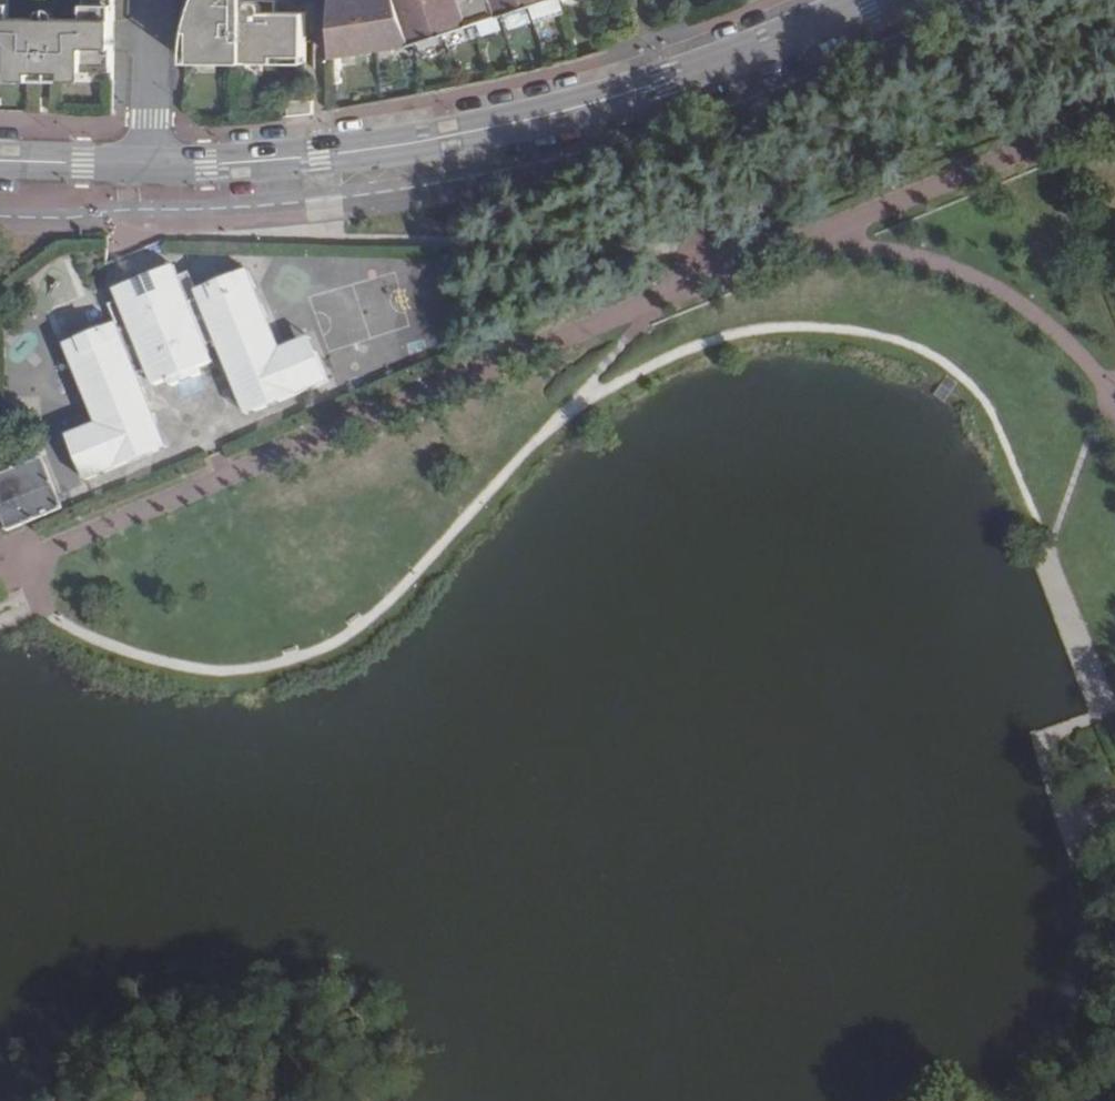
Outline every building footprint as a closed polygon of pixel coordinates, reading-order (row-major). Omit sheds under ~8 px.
[(13,51),(11,85),(86,86),(86,74),(115,74),(117,0),(87,0),(87,23),(14,23),(14,0),(0,0),(0,51),(13,51)] [(187,60),(307,62),(307,7),(277,7),(278,0),(263,0),(198,0),(195,7),(191,22),(189,33),(187,60)] [(368,0),(335,0),(334,59),(376,52),(368,0)] [(376,52),(423,44),(407,0),(368,0),(376,52)] [(438,0),(407,0),(423,44),(450,34),(438,0)] [(478,24),(469,0),(438,0),(450,34),(478,24)] [(504,16),(499,0),(469,0),(478,24),(504,16)] [(532,6),(530,0),(499,0),(504,16),(532,6)] [(566,13),(561,0),(549,0),(532,6),(538,23),(566,13)] [(100,424),(70,436),(86,479),(170,446),(143,375),(150,373),(155,385),(170,379),(173,387),(208,373),(206,366),(217,362),(211,348),(223,343),(250,414),(330,382),(314,340),(284,351),(253,271),(200,292),(192,273),(182,277),(178,265),(119,288),(123,300),(113,304),(120,323),(69,344),(100,424)] [(32,521),(64,508),(43,457),(11,470),(3,473),(0,474),(0,513),(8,531),(32,521)]
